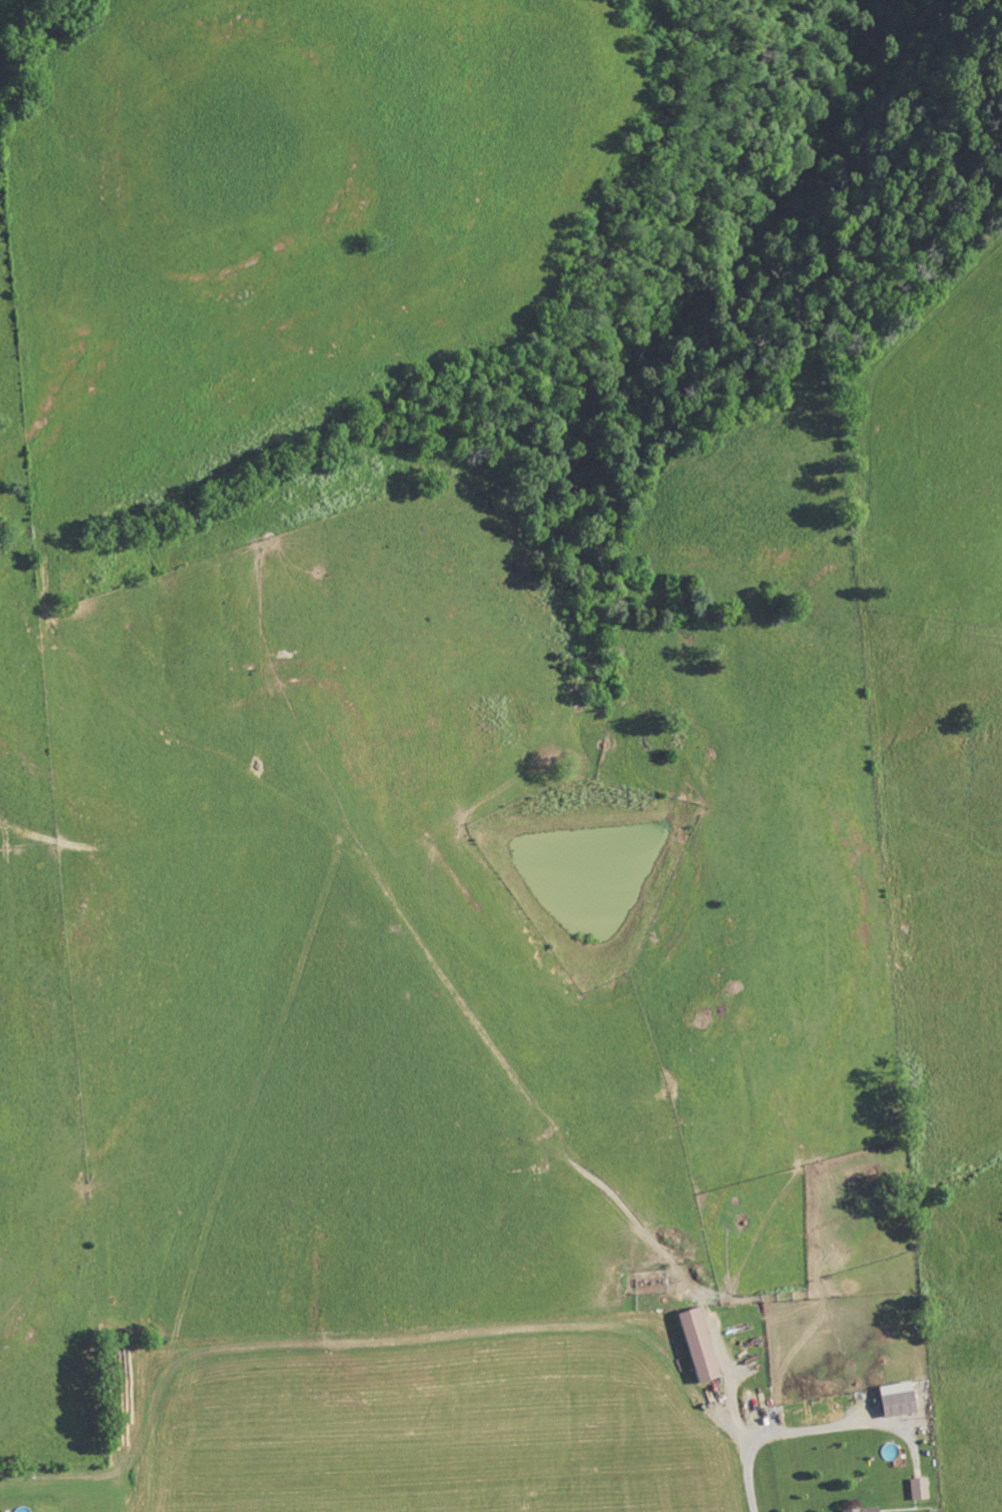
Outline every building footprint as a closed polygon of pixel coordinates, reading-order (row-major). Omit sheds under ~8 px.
[(681,1314),(702,1383),(723,1376),(702,1307),(681,1314)] [(882,1386),(887,1418),(920,1413),(915,1381),(882,1386)] [(931,1499),(930,1478),(913,1479),(913,1500),(931,1499)]
